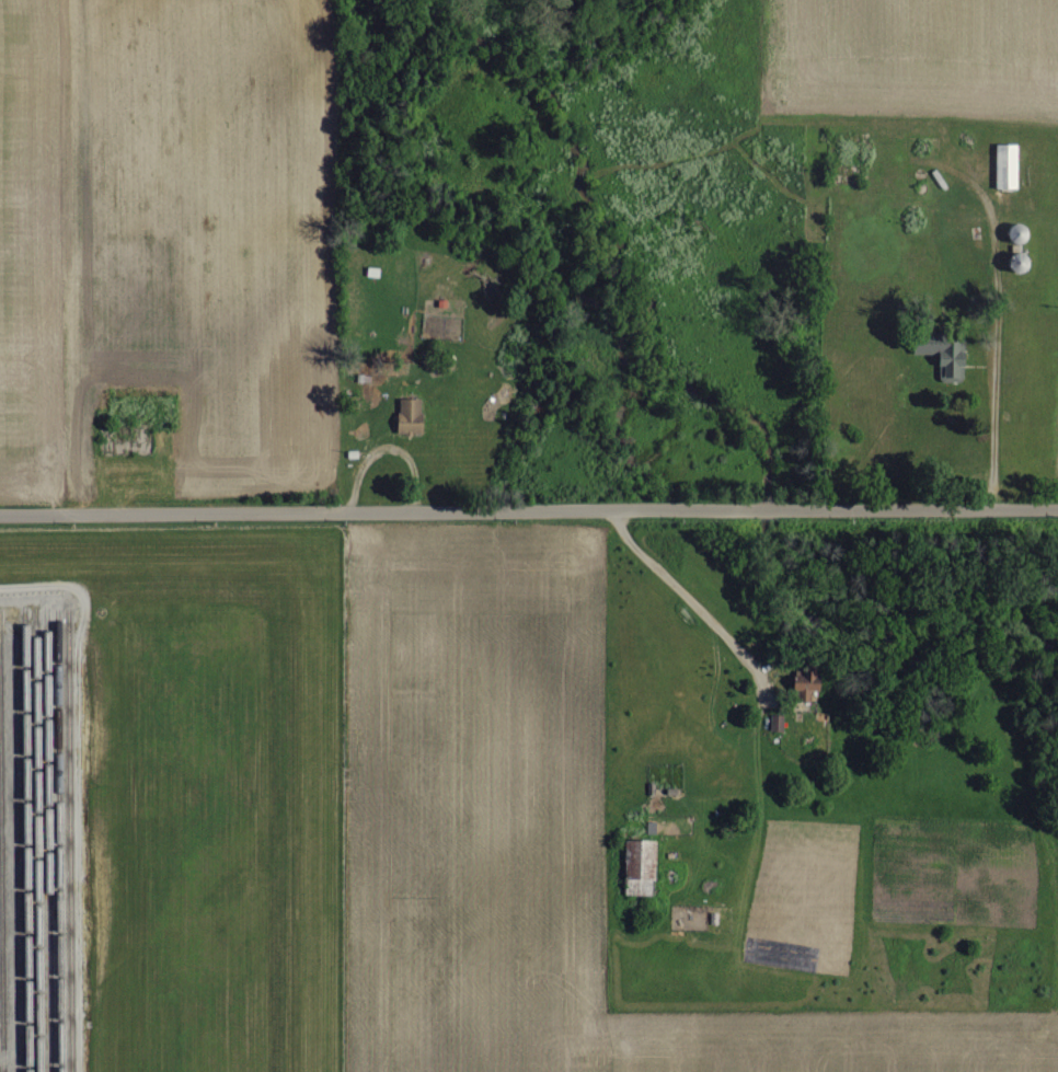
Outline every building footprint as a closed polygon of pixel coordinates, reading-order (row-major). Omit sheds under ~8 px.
[(1020,145),(999,146),(999,191),(1020,191),(1020,145)] [(942,381),(959,379),(958,369),(967,368),(965,341),(947,342),(947,335),(936,335),(937,345),(932,345),(932,356),(940,355),(942,381)] [(424,434),(424,400),(400,400),(401,434),(424,434)] [(819,665),(803,665),(802,700),(812,700),(812,690),(824,691),(824,683),(819,683),(819,665)] [(784,715),(772,716),(773,732),(785,732),(784,715)] [(659,840),(628,840),(627,895),(657,896),(659,840)]
